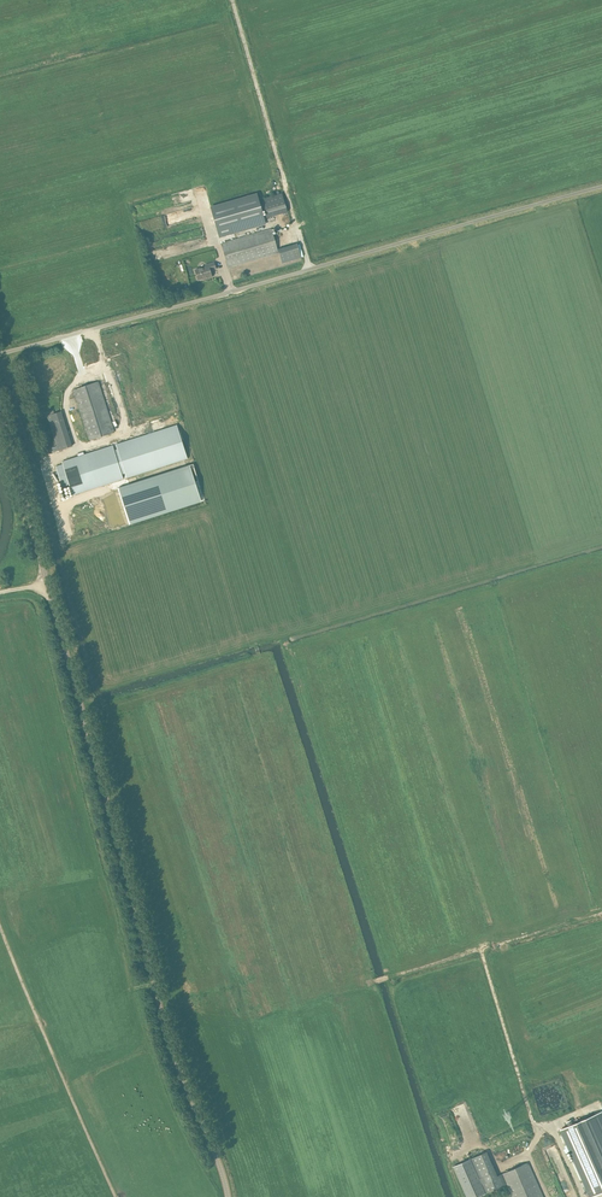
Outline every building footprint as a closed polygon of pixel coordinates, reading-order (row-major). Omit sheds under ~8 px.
[(200,200),(207,198),(204,188),(197,189),(200,200)] [(287,212),(282,193),(261,199),(267,218),(287,212)] [(256,194),(211,208),(219,237),(265,223),(256,194)] [(279,252),(272,229),(222,243),(229,267),(279,252)] [(155,240),(157,249),(186,241),(184,233),(155,240)] [(301,257),(297,243),(278,249),(282,263),(301,257)] [(216,268),(214,262),(205,265),(206,267),(195,270),(198,280),(206,277),(206,278),(212,277),(210,270),(216,268)] [(98,381),(73,390),(90,440),(114,432),(98,381)] [(61,411),(47,416),(58,450),(72,446),(61,411)] [(188,459),(176,424),(115,444),(117,449),(114,450),(112,445),(62,461),(63,464),(56,466),(62,488),(70,486),(72,495),(123,479),(122,475),(124,474),(126,478),(188,459)] [(193,464),(118,488),(129,524),(199,502),(193,485),(196,484),(195,482),(199,481),(193,464)] [(585,1111),(587,1116),(600,1110),(598,1106),(585,1111)] [(560,1130),(590,1196),(591,1196),(601,1192),(601,1115),(601,1112),(560,1130)] [(508,1156),(518,1153),(516,1147),(507,1150),(508,1156)] [(452,1167),(466,1196),(477,1196),(506,1184),(507,1184),(510,1190),(506,1192),(509,1196),(543,1196),(528,1163),(503,1174),(502,1174),(497,1176),(486,1151),(452,1167)]
